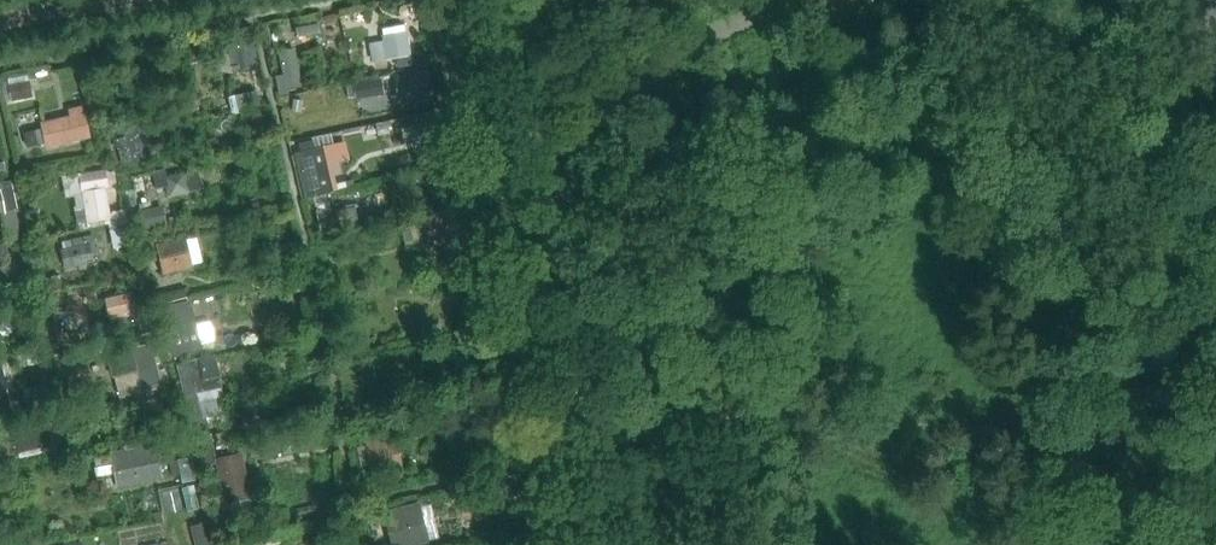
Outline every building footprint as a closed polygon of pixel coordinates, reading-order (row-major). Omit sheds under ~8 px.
[(408,36),(369,43),(373,62),(396,58),(398,67),(411,65),(410,55),(411,55),(408,36)] [(253,42),(230,46),(235,73),(258,68),(253,42)] [(284,75),(276,76),(280,96),(289,94),(288,88),(302,86),(295,50),(280,53),(284,75)] [(428,69),(394,76),(399,101),(433,94),(428,69)] [(30,81),(8,85),(12,101),(33,97),(30,81)] [(364,98),(362,82),(353,83),(356,100),(364,98)] [(256,91),(229,98),(233,112),(260,105),(256,91)] [(292,97),(290,112),(301,114),(303,99),(292,97)] [(70,116),(41,123),(46,148),(91,138),(83,106),(68,110),(70,116)] [(128,146),(117,149),(121,165),(156,157),(149,126),(124,132),(128,146)] [(323,147),(295,153),(305,198),(334,191),(323,147)] [(85,210),(74,211),(77,229),(126,219),(125,210),(115,212),(111,218),(105,185),(116,183),(114,171),(106,172),(105,170),(79,174),(85,210)] [(165,170),(153,173),(156,188),(167,186),(169,197),(203,188),(198,170),(167,178),(165,170)] [(4,212),(4,211),(17,208),(12,181),(0,183),(0,213),(4,212)] [(147,190),(136,192),(140,208),(151,206),(147,190)] [(162,205),(140,210),(144,228),(166,224),(162,205)] [(318,214),(317,215),(321,232),(358,223),(354,206),(348,207),(318,214)] [(462,212),(425,221),(430,241),(454,236),(457,252),(471,249),(462,212)] [(18,227),(5,230),(7,241),(20,238),(18,227)] [(62,249),(61,249),(64,269),(94,262),(93,256),(100,254),(97,241),(95,241),(94,235),(71,240),(72,247),(62,249)] [(185,237),(156,244),(163,274),(193,267),(185,237)] [(0,244),(0,261),(9,260),(7,243),(0,244)] [(61,275),(46,278),(48,289),(63,286),(61,275)] [(169,293),(173,304),(189,299),(185,288),(169,293)] [(134,289),(106,294),(113,333),(147,325),(145,313),(139,315),(134,289)] [(176,338),(168,340),(173,358),(203,350),(190,300),(168,306),(176,338)] [(475,317),(472,303),(462,304),(465,319),(475,317)] [(152,343),(108,353),(113,377),(137,371),(141,391),(162,387),(152,343)] [(36,352),(18,356),(20,367),(38,364),(36,352)] [(215,355),(177,365),(189,421),(215,415),(209,390),(222,387),(215,355)] [(317,359),(302,362),(305,375),(320,371),(317,359)] [(0,367),(0,413),(11,410),(2,367),(0,367)] [(431,381),(411,386),(415,401),(435,396),(431,381)] [(47,384),(23,389),(25,398),(28,410),(52,405),(47,384)] [(0,444),(0,459),(52,447),(44,414),(10,422),(14,441),(0,444)] [(361,446),(356,447),(360,467),(370,465),(372,475),(402,469),(395,437),(366,443),(366,445),(361,446)] [(164,443),(94,455),(96,466),(112,463),(117,488),(135,485),(134,483),(162,478),(159,461),(168,459),(164,443)] [(213,447),(197,450),(201,466),(216,463),(213,447)] [(241,453),(216,458),(225,503),(250,497),(241,453)] [(192,457),(178,459),(182,482),(196,480),(192,457)] [(364,470),(354,472),(357,484),(367,482),(364,470)] [(383,512),(391,544),(416,544),(429,542),(419,503),(383,512)] [(191,527),(196,544),(213,544),(207,523),(192,526),(191,527)] [(338,531),(340,544),(351,544),(348,529),(338,531)]
